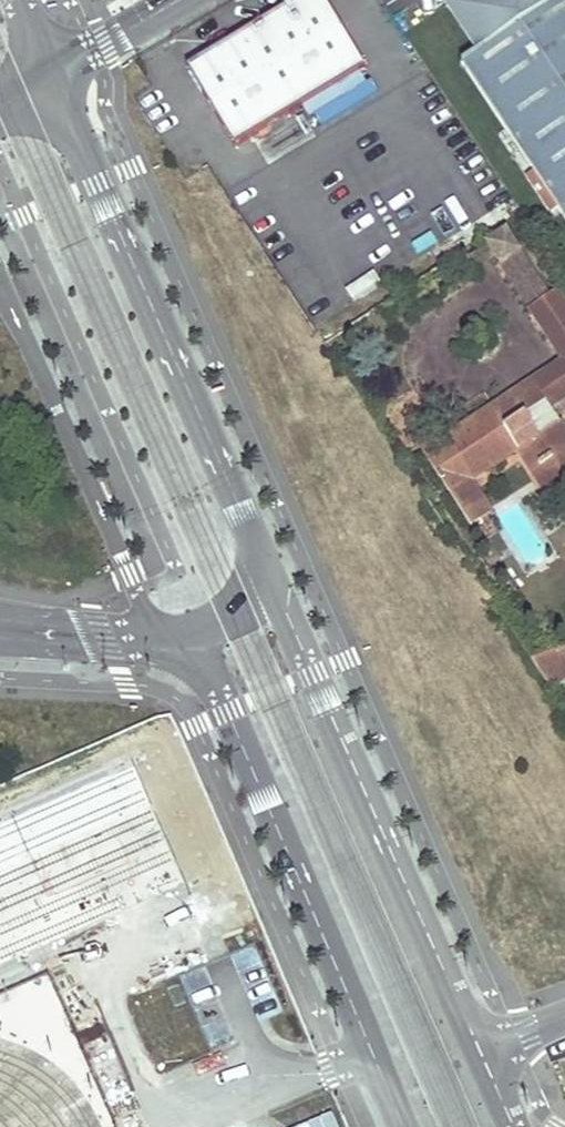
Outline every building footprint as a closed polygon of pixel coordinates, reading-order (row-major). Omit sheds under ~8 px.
[(366,69),(325,0),(301,0),(189,67),(211,105),(236,147),(366,69)] [(451,15),(478,55),(462,66),(564,220),(564,0),(458,0),(454,3),(451,15)] [(367,80),(308,110),(316,126),(375,96),(367,80)] [(498,266),(523,250),(508,227),(484,243),(486,247),(495,261),(498,266)] [(523,250),(498,266),(522,303),(547,288),(523,250)] [(528,310),(562,361),(564,366),(564,307),(555,293),(528,310)] [(562,361),(531,382),(544,401),(548,407),(564,395),(564,366),(562,361)] [(544,401),(531,382),(489,409),(502,429),(544,401)] [(544,401),(502,429),(489,409),(444,439),(456,458),(433,473),(461,517),(479,505),(466,484),(513,453),(529,478),(550,464),(557,476),(564,470),(564,433),(548,407),(544,401)] [(433,473),(456,458),(444,439),(431,420),(408,435),(433,473)] [(529,478),(537,489),(557,476),(550,464),(529,478)] [(479,505),(461,517),(468,527),(486,515),(479,505)] [(550,690),(564,680),(564,650),(531,661),(550,690)]
